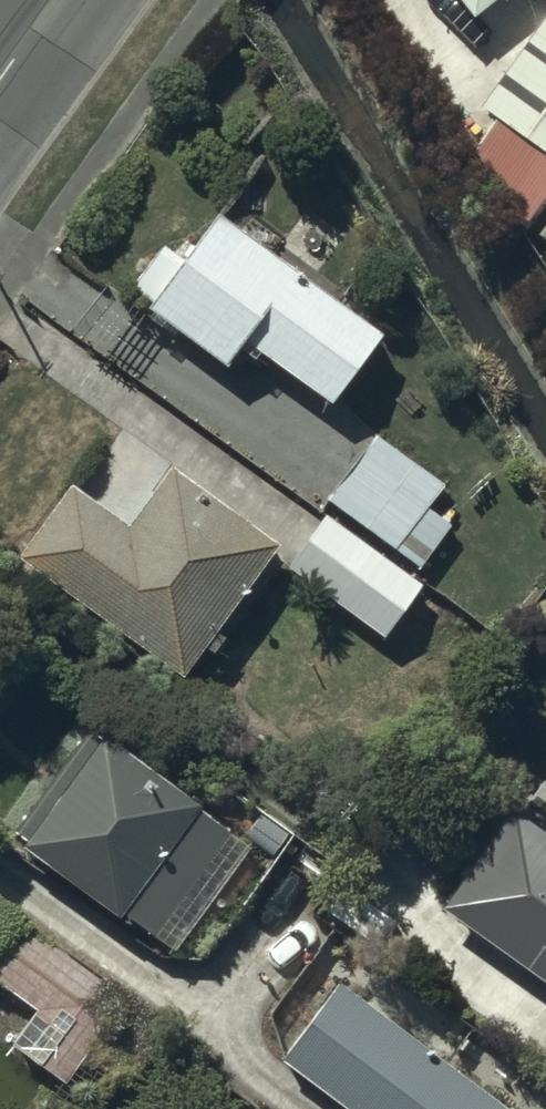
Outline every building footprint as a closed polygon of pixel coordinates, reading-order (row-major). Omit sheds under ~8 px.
[(476,19),(500,0),(460,0),(476,19)] [(482,105),(545,152),(545,19),(482,105)] [(497,125),(480,149),(525,227),(545,197),(545,160),(497,125)] [(185,261),(165,245),(132,287),(154,304),(148,312),(225,368),(238,349),(256,361),(262,353),(333,404),(384,335),(219,215),(185,261)] [(445,487),(376,434),(325,500),(420,570),(452,526),(429,509),(445,487)] [(72,484),(18,556),(183,679),(281,548),(174,468),(129,527),(72,484)] [(328,514),(288,567),(385,638),(424,585),(328,514)] [(106,738),(22,850),(118,920),(123,914),(155,939),(231,834),(198,810),(201,806),(106,738)] [(444,911),(545,985),(545,839),(513,815),(444,911)] [(0,934),(0,984),(37,1011),(13,1044),(66,1084),(128,1000),(14,916),(0,934)] [(282,1061),(346,1108),(507,1108),(342,985),(282,1061)]
